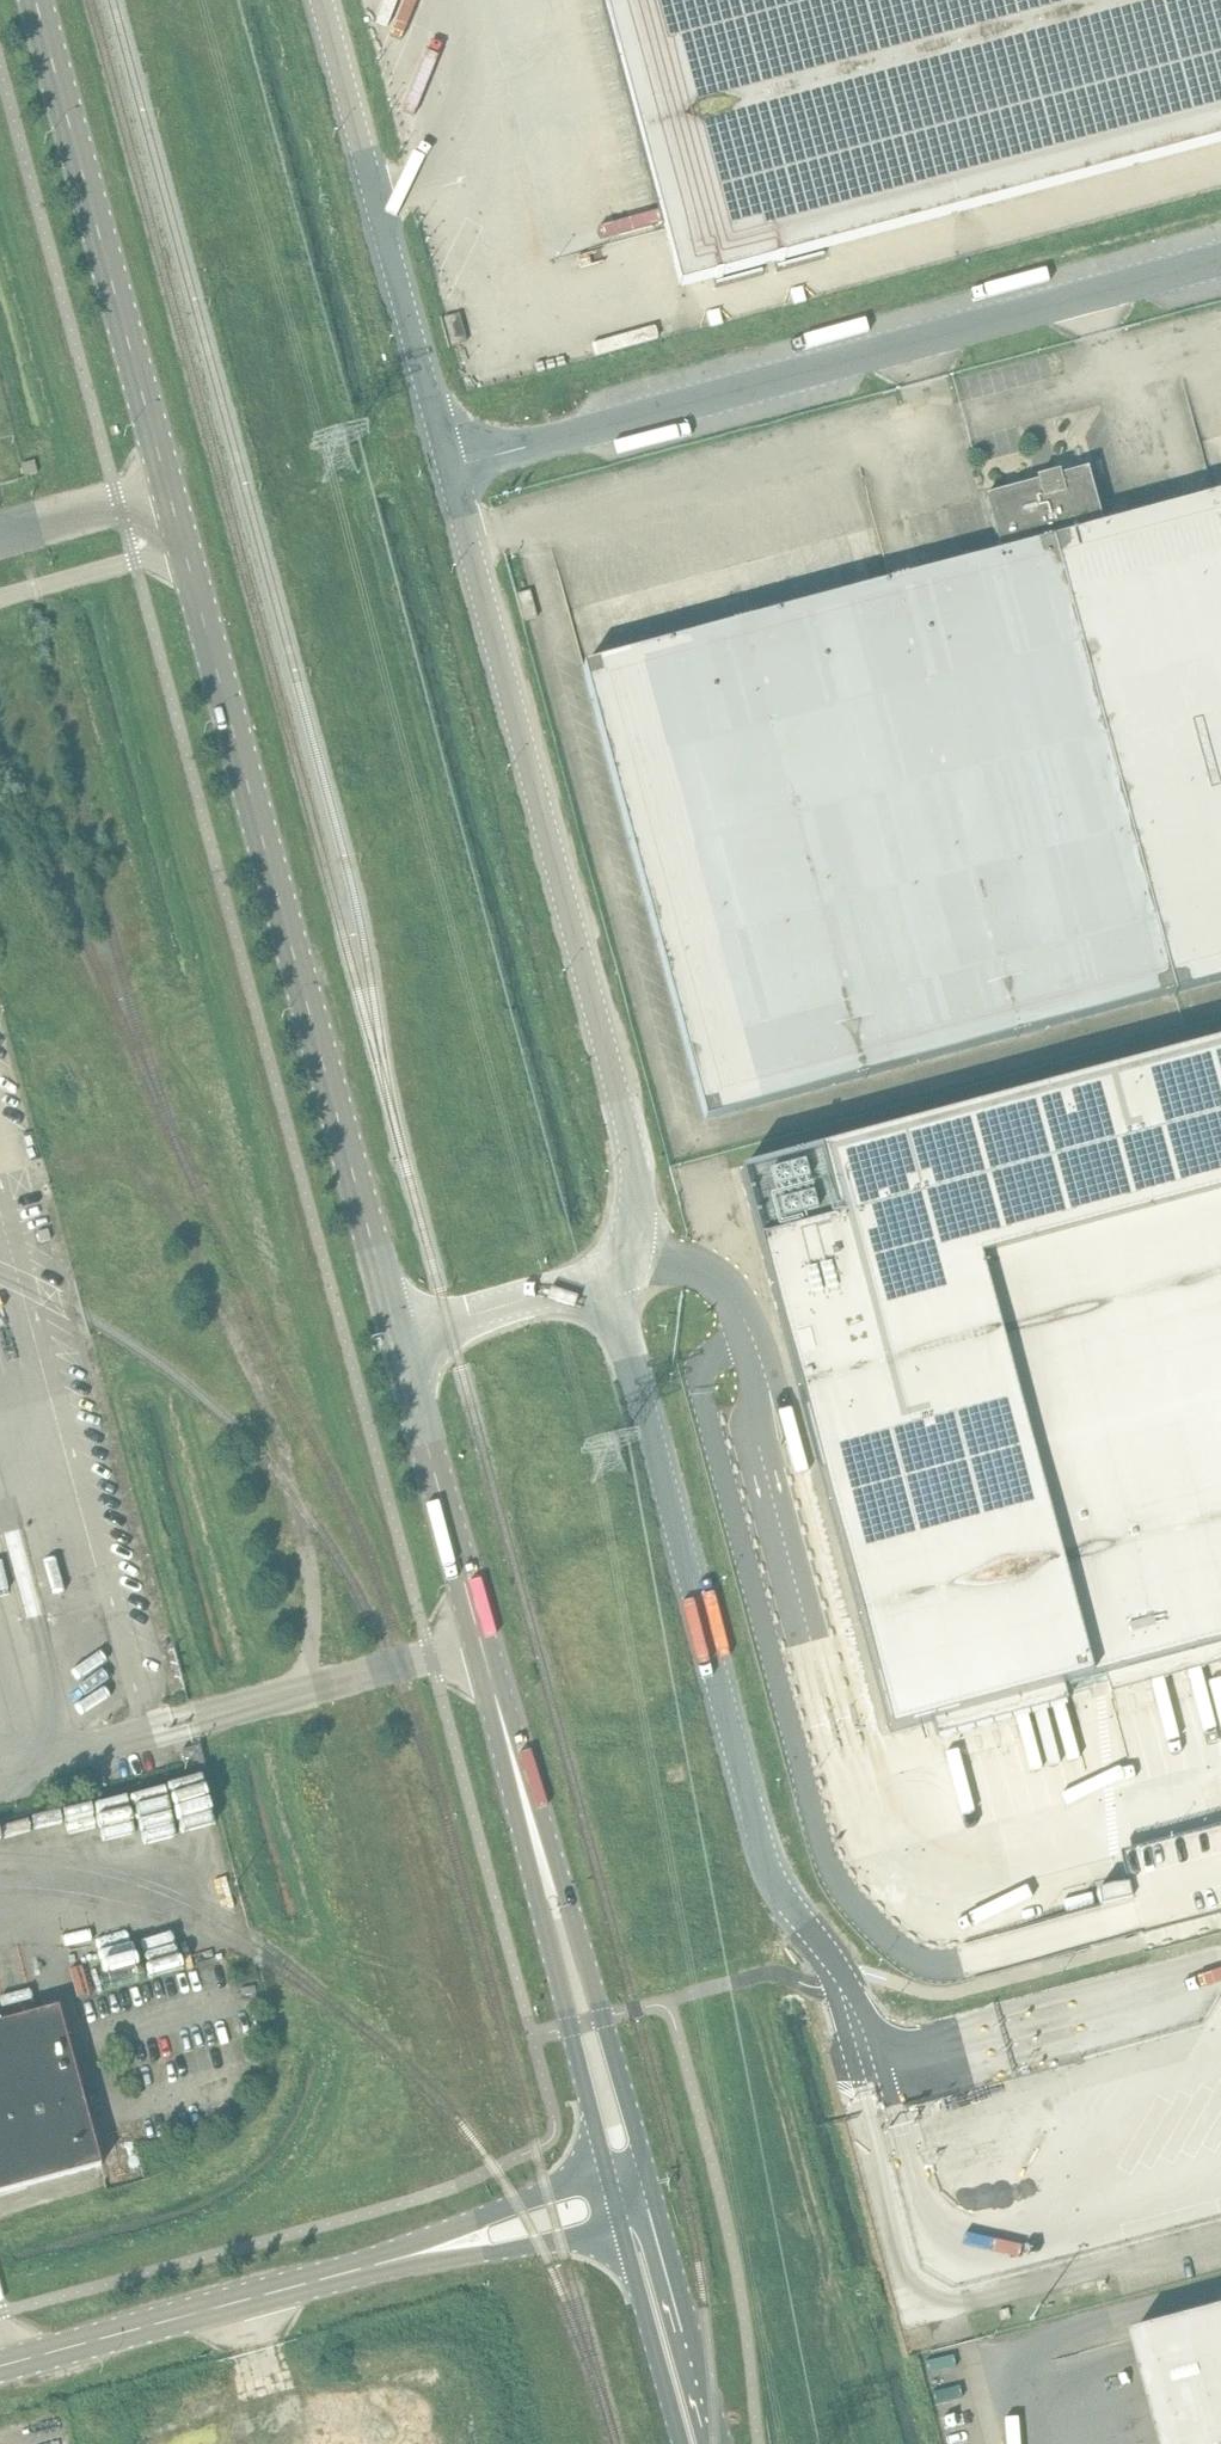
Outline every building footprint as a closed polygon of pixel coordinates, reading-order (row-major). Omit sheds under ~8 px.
[(683,286),(1220,141),(1220,0),(607,0),(683,286)] [(453,345),(467,341),(460,314),(446,318),(453,345)] [(25,476),(37,473),(34,461),(22,464),(25,476)] [(1103,530),(1087,469),(1060,477),(1059,473),(1036,479),(1037,483),(985,497),(1001,556),(584,669),(706,1120),(1173,994),(1052,543),(1103,530)] [(1220,981),(1220,498),(1103,530),(1052,543),(1173,994),(1220,981)] [(530,591),(517,594),(524,621),(537,618),(530,591)] [(744,1178),(892,1737),(935,1725),(939,1741),(1070,1705),(1065,1689),(1220,1646),(1220,1046),(744,1178)] [(187,1771),(206,1766),(200,1745),(181,1750),(187,1771)] [(1133,1897),(1129,1882),(1097,1891),(1101,1905),(1133,1897)] [(120,1953),(123,1978),(150,1974),(147,1950),(120,1953)] [(58,2007),(0,2023),(0,2193),(101,2166),(58,2007)] [(1133,2335),(1162,2443),(1220,2443),(1220,2311),(1133,2335)]
